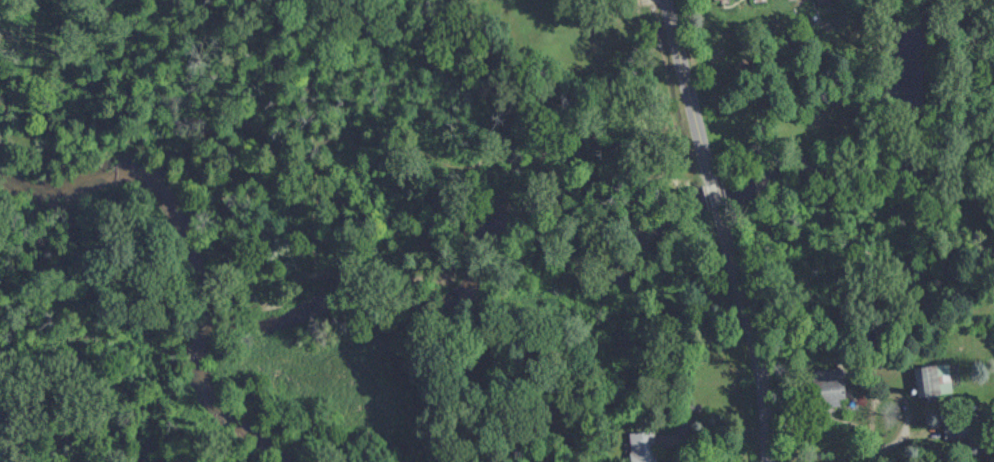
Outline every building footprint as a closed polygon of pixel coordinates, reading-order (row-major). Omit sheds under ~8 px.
[(951,394),(947,364),(913,367),(917,398),(951,394)] [(843,380),(816,380),(816,405),(843,405),(843,380)] [(655,430),(629,432),(631,461),(658,461),(655,430)]
